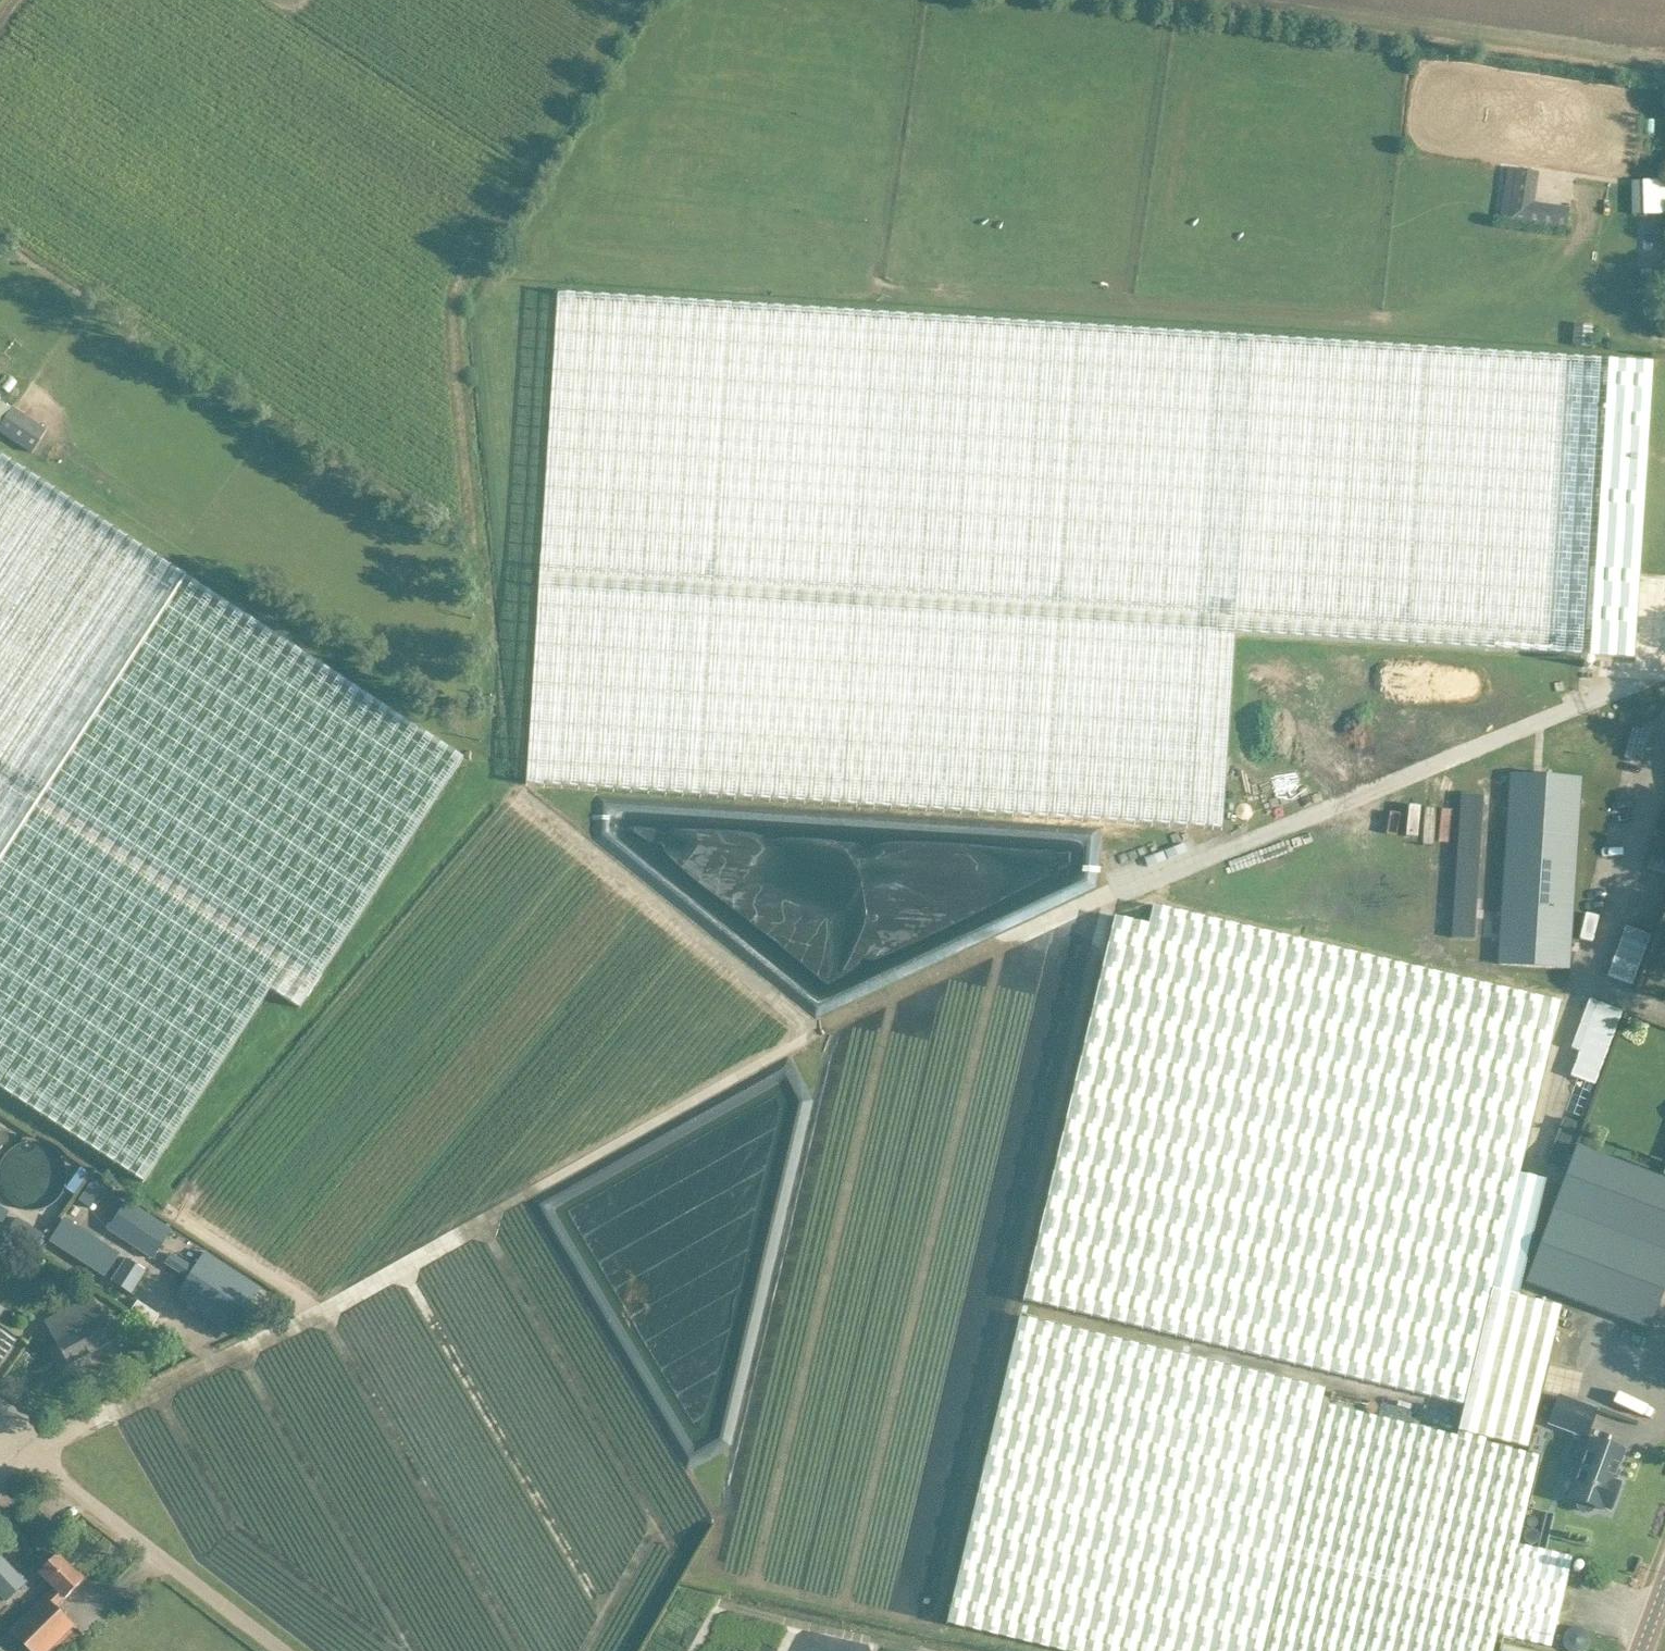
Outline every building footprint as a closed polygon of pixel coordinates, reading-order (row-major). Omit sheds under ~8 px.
[(1535,202),(1539,172),(1508,167),(1500,220),(1567,230),(1570,207),(1535,202)] [(1643,214),(1664,214),(1664,180),(1642,181),(1643,214)] [(1235,633),(1634,659),(1653,364),(557,294),(526,784),(1223,829),(1235,633)] [(0,427),(0,433),(32,453),(39,441),(5,419),(0,427)] [(464,758),(0,455),(0,1089),(144,1183),(270,990),(300,1009),(464,758)] [(1510,774),(1497,965),(1569,970),(1581,778),(1510,774)] [(1461,794),(1452,937),(1473,938),(1482,795),(1461,794)] [(1464,1407),(1457,1437),(1321,1404),(1325,1387),(1020,1315),(947,1623),(1063,1650),(1493,1650),(1497,1634),(1537,1644),(1551,1648),(1573,1557),(1559,1554),(1518,1544),(1539,1456),(1526,1453),(1561,1307),(1519,1297),(1547,1180),(1519,1174),(1560,1004),(1229,925),(1153,907),(1148,926),(1114,918),(1022,1302),(1464,1407)] [(1626,927),(1607,974),(1631,984),(1650,936),(1626,927)] [(1580,1052),(1570,1075),(1596,1085),(1623,1012),(1590,1000),(1571,1048),(1580,1052)] [(1562,1168),(1578,1123),(1564,1118),(1548,1163),(1562,1168)] [(10,1153),(0,1147),(0,1169),(10,1153)] [(1664,1288),(1664,1180),(1576,1147),(1526,1282),(1650,1329),(1664,1288)] [(90,1208),(104,1187),(94,1179),(79,1201),(90,1208)] [(108,1230),(153,1259),(171,1231),(126,1202),(108,1230)] [(8,1226),(15,1215),(0,1205),(0,1220),(8,1226)] [(17,1218),(10,1229),(37,1246),(44,1236),(17,1218)] [(119,1254),(64,1219),(50,1241),(105,1277),(119,1254)] [(232,1336),(261,1293),(205,1254),(194,1270),(171,1257),(166,1264),(187,1280),(175,1298),(232,1336)] [(127,1259),(113,1282),(130,1293),(145,1271),(127,1259)] [(115,1339),(105,1320),(96,1305),(50,1332),(69,1366),(115,1339)] [(156,1308),(149,1319),(172,1334),(179,1323),(156,1308)] [(1610,1412),(1641,1422),(1650,1395),(1619,1385),(1610,1412)] [(1559,1396),(1549,1424),(1575,1433),(1586,1437),(1596,1410),(1559,1396)] [(1575,1433),(1567,1454),(1570,1460),(1581,1464),(1569,1498),(1578,1501),(1577,1505),(1579,1510),(1588,1513),(1593,1510),(1594,1507),(1602,1510),(1603,1508),(1610,1510),(1620,1483),(1613,1480),(1624,1450),(1591,1438),(1586,1437),(1575,1433)] [(56,1608),(68,1596),(84,1580),(58,1554),(43,1570),(41,1571),(57,1587),(41,1603),(27,1616),(11,1633),(29,1650),(49,1650),(74,1627),(56,1608)] [(7,1602),(26,1584),(0,1556),(0,1594),(7,1602)] [(1577,1650),(1594,1650),(1598,1648),(1584,1629),(1569,1640),(1577,1650)]
